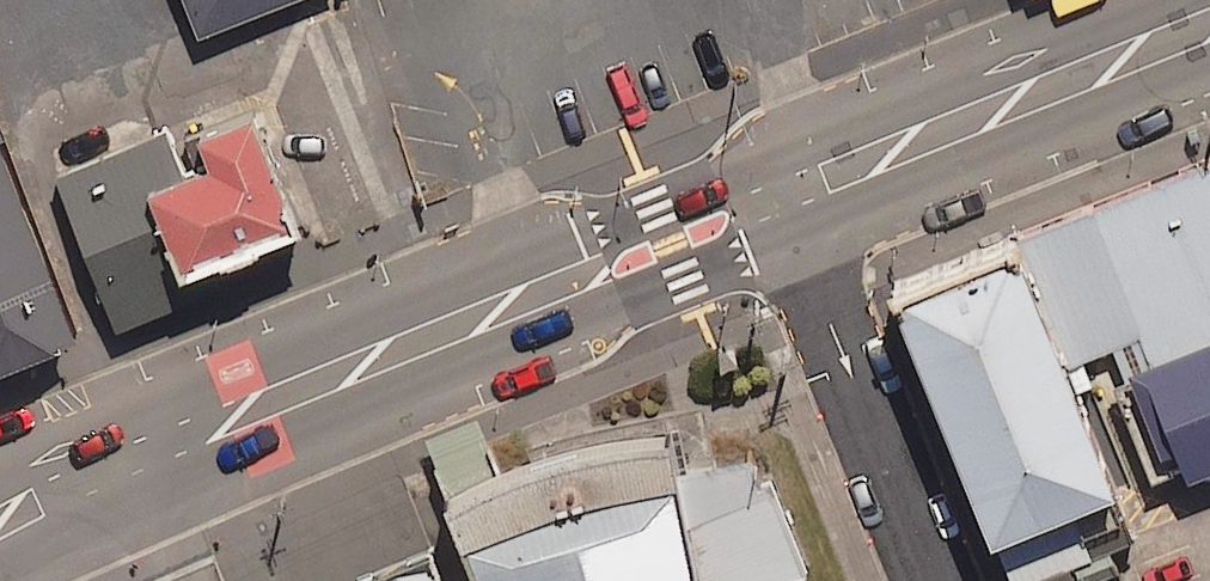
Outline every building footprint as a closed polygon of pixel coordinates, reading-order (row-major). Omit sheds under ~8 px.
[(197,39),(295,0),(181,0),(197,39)] [(164,131),(49,177),(112,335),(220,291),(213,272),(292,240),(244,122),(195,142),(206,169),(183,179),(164,131)] [(1015,231),(1085,395),(1143,372),(1209,343),(1209,156),(1208,152),(1015,231)] [(67,354),(0,186),(0,380),(67,354)] [(1085,395),(1015,231),(894,281),(1011,559),(1132,508),(1085,395)] [(1143,372),(1188,486),(1209,478),(1209,343),(1143,372)] [(668,422),(598,425),(520,447),(456,480),(496,580),(701,580),(668,422)] [(792,575),(829,559),(787,459),(750,474),(697,498),(732,580),(795,580),(792,575)] [(455,547),(370,580),(468,580),(455,547)]
